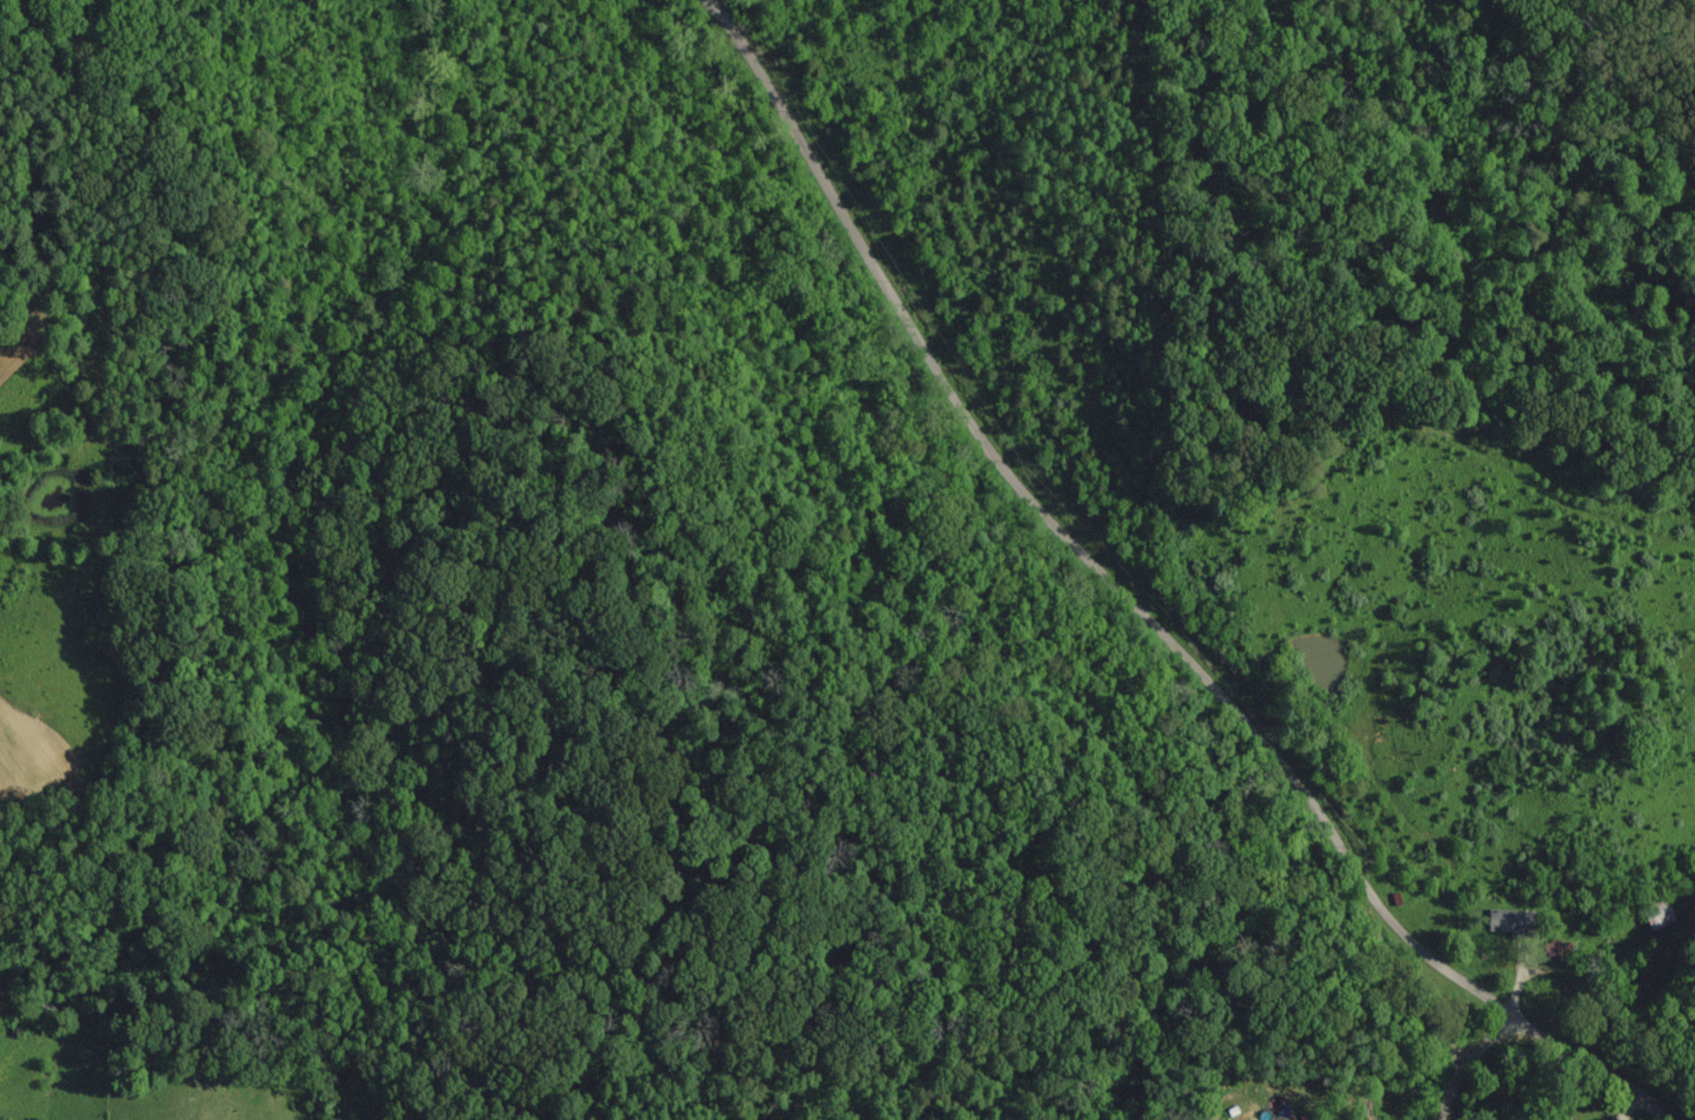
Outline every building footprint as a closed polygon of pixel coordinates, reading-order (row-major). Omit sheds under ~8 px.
[(1520,910),(1487,909),(1487,930),(1520,931),(1520,910)] [(1563,956),(1558,939),(1542,944),(1547,960),(1563,956)]
